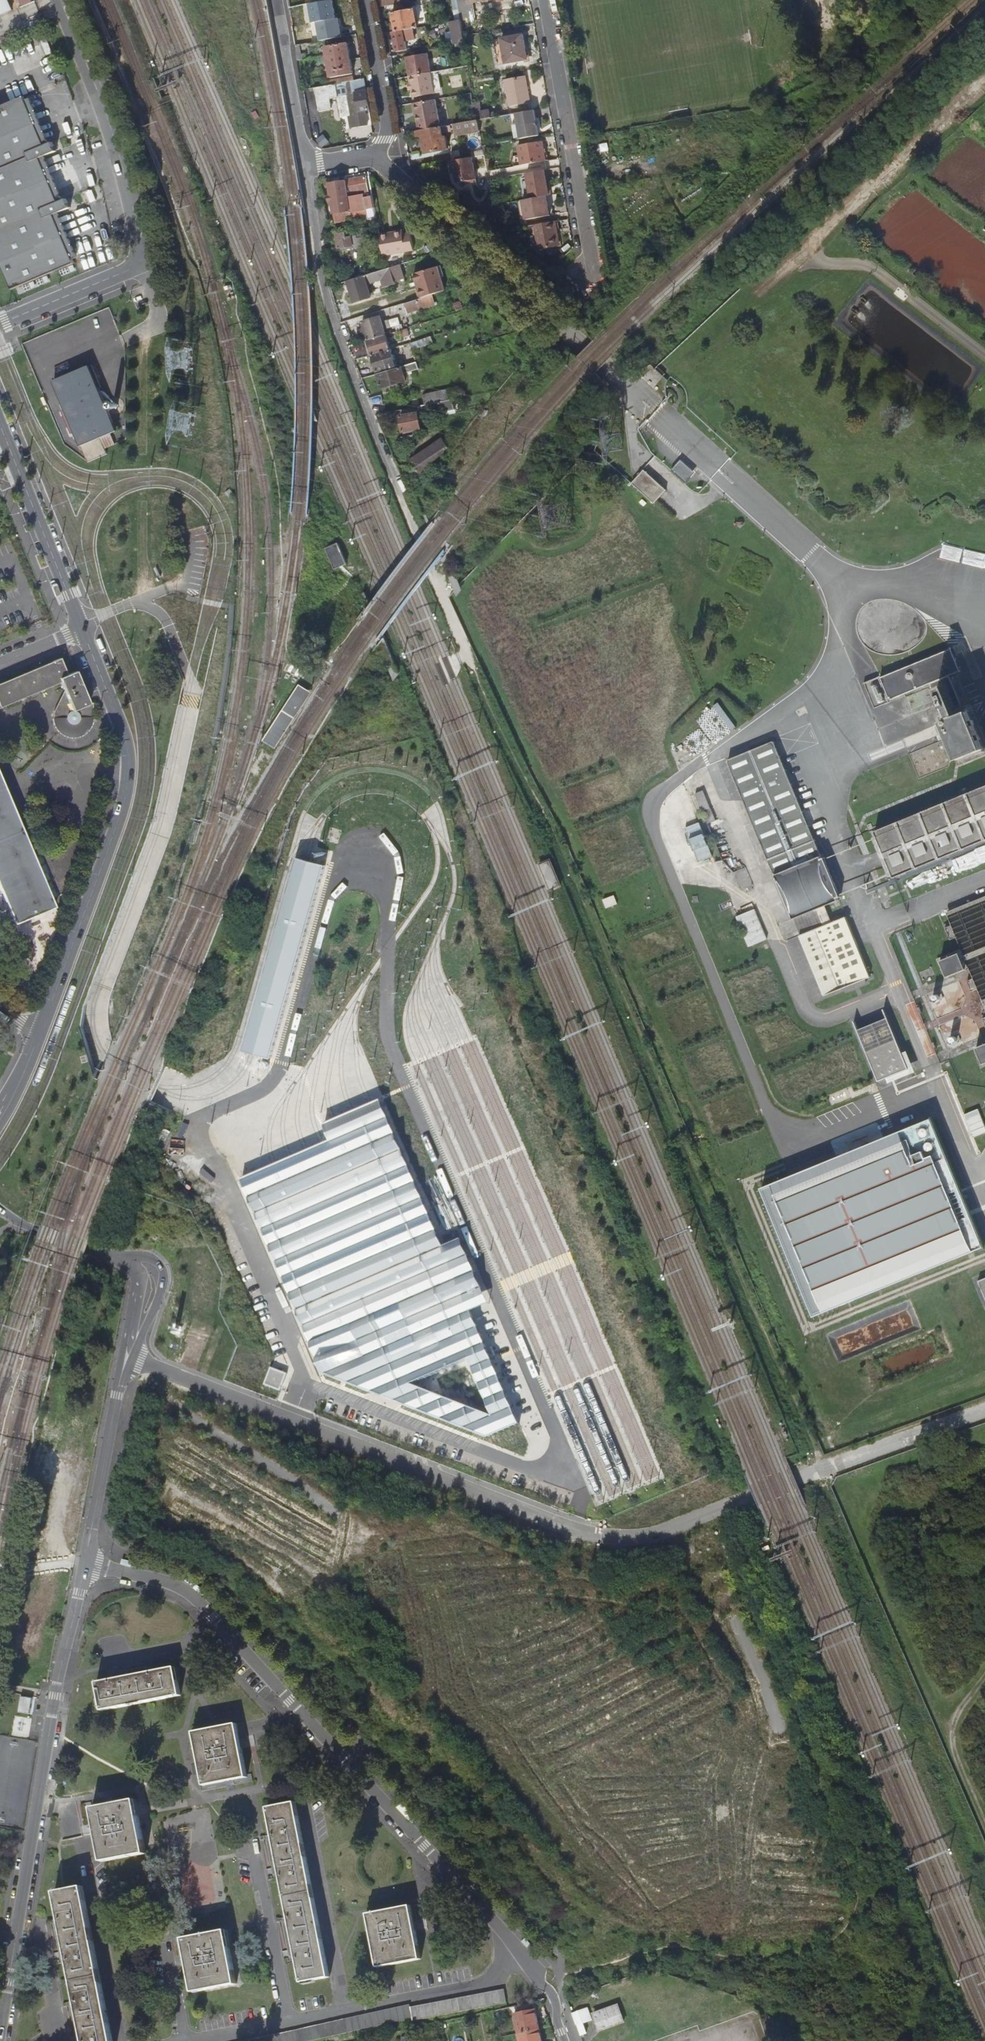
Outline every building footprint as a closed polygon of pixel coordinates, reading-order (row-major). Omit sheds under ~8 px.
[(17,9),(13,0),(0,0),(0,16),(17,9)] [(462,19),(476,17),(473,2),(482,0),(459,0),(462,19)] [(394,12),(398,31),(417,27),(419,27),(416,8),(394,12)] [(451,21),(456,44),(466,42),(465,35),(462,19),(451,21)] [(394,32),(397,52),(407,50),(405,37),(418,34),(417,27),(398,31),(394,32)] [(503,37),(507,62),(529,59),(525,33),(503,37)] [(326,47),(332,77),(354,73),(348,43),(326,47)] [(399,62),(400,70),(404,70),(405,74),(414,72),(411,53),(402,55),(403,62),(399,62)] [(432,72),(436,93),(444,92),(440,71),(432,72)] [(411,76),(414,97),(436,93),(432,72),(411,76)] [(507,79),(512,105),(532,102),(527,75),(507,79)] [(339,97),(342,116),(350,115),(352,129),(369,126),(367,110),(371,110),(365,78),(355,80),(331,84),(314,87),(317,100),(339,97)] [(51,147),(29,96),(0,108),(0,170),(51,147)] [(416,106),(421,130),(442,126),(437,102),(416,106)] [(536,109),(518,112),(523,138),(541,134),(536,109)] [(476,120),(456,124),(457,132),(458,135),(481,131),(479,119),(476,120)] [(442,126),(444,134),(447,133),(457,132),(456,124),(442,126)] [(424,135),(427,153),(450,149),(447,133),(444,134),(442,126),(421,130),(416,131),(417,136),(424,135)] [(521,156),(524,166),(548,161),(544,142),(544,140),(519,145),(521,156)] [(60,214),(76,208),(73,199),(65,203),(46,158),(61,151),(58,144),(51,147),(0,170),(0,240),(60,214)] [(428,160),(452,157),(451,150),(427,153),(428,160)] [(521,156),(514,157),(516,168),(524,166),(521,156)] [(478,179),(474,157),(452,161),(453,169),(456,168),(457,173),(459,183),(468,181),(471,183),(475,182),(477,179),(478,179)] [(547,170),(529,173),(534,199),(549,196),(551,195),(552,195),(550,188),(547,170)] [(371,197),(367,177),(348,181),(353,210),(354,212),(376,208),(374,196),(371,197)] [(353,210),(348,181),(330,184),(332,196),(330,196),(331,201),(333,201),(335,213),(353,210)] [(534,199),(525,201),(529,220),(552,215),(549,196),(534,199)] [(0,240),(0,260),(12,290),(75,263),(60,214),(0,240)] [(556,221),(536,225),(540,245),(541,249),(560,244),(556,221)] [(337,233),(340,248),(344,247),(345,249),(372,245),(371,236),(370,236),(369,229),(356,231),(356,230),(337,233)] [(382,243),(384,252),(385,255),(409,251),(406,234),(404,234),(404,230),(381,234),(381,235),(382,243)] [(406,234),(409,251),(415,250),(412,233),(406,234)] [(388,277),(391,285),(397,283),(396,279),(405,276),(401,264),(401,265),(387,269),(381,270),(348,281),(355,302),(372,297),(368,283),(388,277)] [(439,266),(415,273),(422,298),(429,295),(433,294),(446,290),(439,266)] [(407,303),(409,311),(432,304),(429,295),(422,298),(407,303)] [(381,301),(383,308),(392,306),(390,298),(381,301)] [(361,330),(362,336),(368,334),(370,340),(388,335),(393,333),(392,330),(387,331),(382,316),(364,322),(366,328),(361,330)] [(370,340),(374,354),(392,349),(388,335),(370,340)] [(374,354),(376,360),(373,361),(374,366),(377,365),(379,371),(398,366),(394,355),(414,350),(412,343),(392,349),(374,354)] [(379,373),(384,387),(391,385),(392,388),(401,386),(400,382),(407,380),(405,373),(417,369),(416,365),(418,364),(418,362),(379,373)] [(121,402),(118,401),(107,406),(90,366),(54,382),(87,460),(107,454),(105,449),(115,445),(111,434),(118,431),(110,412),(122,407),(122,404),(121,402)] [(425,394),(427,402),(441,398),(439,390),(425,394)] [(446,401),(448,411),(459,408),(458,403),(464,402),(463,397),(446,401)] [(421,405),(422,411),(425,410),(426,415),(448,411),(446,401),(421,405)] [(386,413),(387,419),(399,417),(397,410),(386,413)] [(403,416),(406,431),(423,427),(420,412),(417,413),(411,414),(403,416)] [(420,471),(451,449),(443,436),(411,458),(420,471)] [(693,472),(680,461),(671,471),(684,482),(693,472)] [(656,500),(666,489),(644,469),(631,483),(654,503),(656,500)] [(327,547),(336,569),(349,563),(340,541),(327,547)] [(971,711),(969,711),(968,709),(964,710),(949,675),(960,671),(950,647),(949,648),(881,675),(880,676),(889,699),(931,683),(945,720),(944,721),(955,750),(959,759),(961,758),(962,761),(984,752),(984,751),(984,749),(984,747),(976,724),(971,711)] [(62,684),(69,700),(63,702),(59,704),(55,711),(54,718),(55,726),(60,732),(66,736),(73,738),(80,737),(87,734),(93,728),(94,722),(94,715),(77,672),(68,676),(62,659),(0,684),(0,709),(62,684)] [(296,686),(260,743),(273,752),(309,694),(296,686)] [(910,710),(928,703),(933,701),(928,688),(905,696),(910,710)] [(793,919),(838,900),(837,898),(840,897),(824,857),(822,858),(816,844),(783,764),(774,742),(727,760),(776,877),(773,878),(790,918),(792,917),(793,919)] [(11,914),(14,922),(55,906),(0,769),(0,887),(11,914)] [(874,831),(876,836),(873,837),(879,851),(884,863),(890,877),(892,876),(893,878),(984,841),(984,786),(874,831)] [(316,847),(313,859),(329,863),(333,851),(316,847)] [(323,864),(295,857),(241,1051),(269,1058),(323,864)] [(552,859),(542,863),(552,887),(562,883),(552,859)] [(11,914),(0,887),(0,918),(11,914)] [(946,915),(950,926),(945,928),(950,941),(955,938),(972,979),(967,981),(971,992),(976,989),(984,1011),(984,899),(946,915)] [(14,922),(37,978),(60,919),(55,906),(14,922)] [(748,946),(767,939),(754,909),(736,917),(748,946)] [(845,917),(799,936),(824,996),(870,977),(857,946),(853,936),(845,917)] [(940,961),(946,977),(965,970),(959,953),(940,961)] [(940,1000),(940,998),(940,996),(939,995),(937,994),(936,994),(934,994),(932,995),(931,996),(931,998),(931,1000),(932,1001),(934,1002),(935,1003),(937,1002),(939,1002),(940,1000)] [(957,1042),(958,1040),(958,1038),(957,1037),(955,1036),(953,1035),(951,1036),(950,1036),(949,1038),(949,1040),(949,1041),(950,1043),(951,1044),(953,1045),(955,1044),(957,1043),(957,1042)] [(866,1050),(879,1081),(909,1069),(902,1052),(896,1038),(880,1044),(866,1050)] [(983,1064),(984,1063),(984,1044),(976,1048),(983,1064)] [(488,1439),(519,1427),(381,1100),(322,1125),(329,1142),(238,1180),(309,1350),(318,1372),(405,1406),(488,1439)] [(925,1119),(757,1190),(810,1320),(979,1250),(925,1119)] [(272,1366),(266,1383),(282,1389),(288,1372),(272,1366)] [(140,1674),(149,1672),(148,1666),(138,1668),(140,1674)] [(176,1667),(149,1672),(140,1674),(138,1668),(123,1671),(125,1677),(114,1679),(98,1682),(103,1710),(181,1695),(176,1667)] [(113,1673),(114,1679),(125,1677),(123,1671),(113,1673)] [(29,1713),(31,1698),(19,1697),(17,1712),(29,1713)] [(204,1783),(247,1775),(237,1724),(195,1732),(204,1783)] [(247,1775),(204,1783),(205,1785),(248,1777),(247,1775)] [(102,1859),(146,1851),(136,1799),(92,1808),(97,1832),(102,1859)] [(295,1946),(297,1957),(302,1983),(330,1977),(297,1802),(269,1808),(275,1839),(277,1849),(270,1850),(274,1865),(279,1864),(281,1873),(290,1921),(292,1931),(286,1933),(289,1948),(295,1946)] [(269,1840),(270,1850),(277,1849),(275,1839),(269,1840)] [(146,1851),(102,1859),(103,1862),(146,1854),(146,1851)] [(83,2039),(84,2040),(113,2040),(83,1886),(55,1892),(61,1923),(63,1933),(57,1934),(60,1950),(66,1948),(68,1958),(77,2005),(79,2015),(72,2016),(75,2031),(81,2030),(83,2039)] [(378,1968),(421,1960),(416,1931),(411,1906),(369,1914),(378,1968)] [(284,1922),(286,1933),(292,1931),(290,1921),(284,1922)] [(55,1924),(57,1934),(63,1933),(61,1923),(55,1924)] [(193,1990),(236,1981),(227,1930),(184,1938),(193,1990)] [(291,1958),(297,1957),(295,1946),(289,1948),(291,1958)] [(62,1959),(68,1958),(66,1948),(60,1950),(62,1959)] [(236,1981),(193,1990),(194,1992),(237,1984),(236,1981)] [(70,2006),(72,2016),(79,2015),(77,2005),(70,2006)] [(246,2040),(309,2040),(412,2018),(409,2005),(246,2040)] [(594,2014),(600,2031),(624,2023),(618,2006),(594,2014)] [(514,2014),(518,2033),(539,2028),(535,2009),(514,2014)] [(577,2026),(583,2024),(591,2021),(588,2010),(574,2014),(577,2026)] [(583,2024),(577,2026),(581,2035),(586,2033),(583,2024)] [(539,2028),(518,2033),(520,2040),(542,2040),(539,2028)] [(77,2040),(83,2039),(81,2030),(75,2031),(77,2040)]
